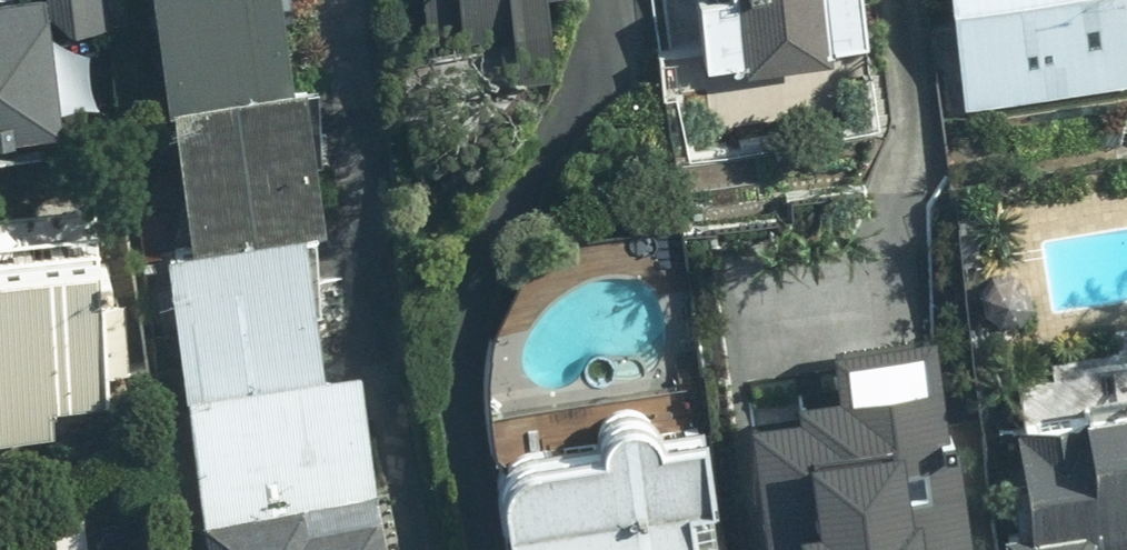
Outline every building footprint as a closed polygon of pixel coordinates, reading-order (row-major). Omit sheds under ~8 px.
[(66,113),(55,26),(113,19),(111,0),(0,0),(0,121),(66,113)] [(365,361),(328,366),(307,223),(328,220),(307,77),(297,78),(286,0),(156,0),(170,96),(180,95),(201,238),(191,239),(170,242),(191,386),(214,549),(392,549),(365,361)] [(421,75),(557,53),(550,8),(580,3),(580,0),(409,0),(421,75)] [(871,0),(706,0),(715,60),(876,38),(871,0)] [(975,110),(1126,82),(1126,0),(955,0),(975,110)] [(55,398),(112,396),(109,253),(0,256),(0,433),(56,431),(55,398)] [(772,445),(751,447),(764,549),(955,549),(992,545),(976,419),(954,422),(946,361),(764,384),(772,445)] [(1020,412),(1036,538),(1012,541),(1013,549),(1126,549),(1126,398),(1020,412)] [(687,493),(713,490),(706,423),(667,429),(666,427),(665,424),(663,422),(662,420),(660,418),(659,416),(657,414),(655,412),(653,411),(650,410),(648,409),(646,408),(643,407),(640,407),(638,406),(635,406),(633,406),(630,407),(628,407),(625,408),(623,409),(620,410),(618,411),(616,413),(614,415),(612,416),(611,419),(609,421),(608,423),(607,425),(606,428),(605,430),(604,433),(604,435),(604,438),(554,443),(552,442),(549,442),(546,443),(543,443),(540,443),(537,444),(534,445),(531,446),(529,447),(526,449),(523,450),(521,452),(519,454),(517,456),(515,458),(513,460),(511,463),(509,465),(508,468),(506,471),(505,473),(504,476),(504,479),(503,482),(503,485),(502,488),(502,491),(502,494),(503,497),(503,499),(504,502),(505,505),(506,508),(507,511),(507,513),(508,515),(508,517),(508,519),(509,521),(510,523),(510,525),(511,527),(512,529),(513,531),(514,533),(515,535),(516,537),(517,538),(519,540),(520,542),(521,543),(523,545),(524,547),(526,548),(527,549),(528,549),(694,549),(687,493)]
